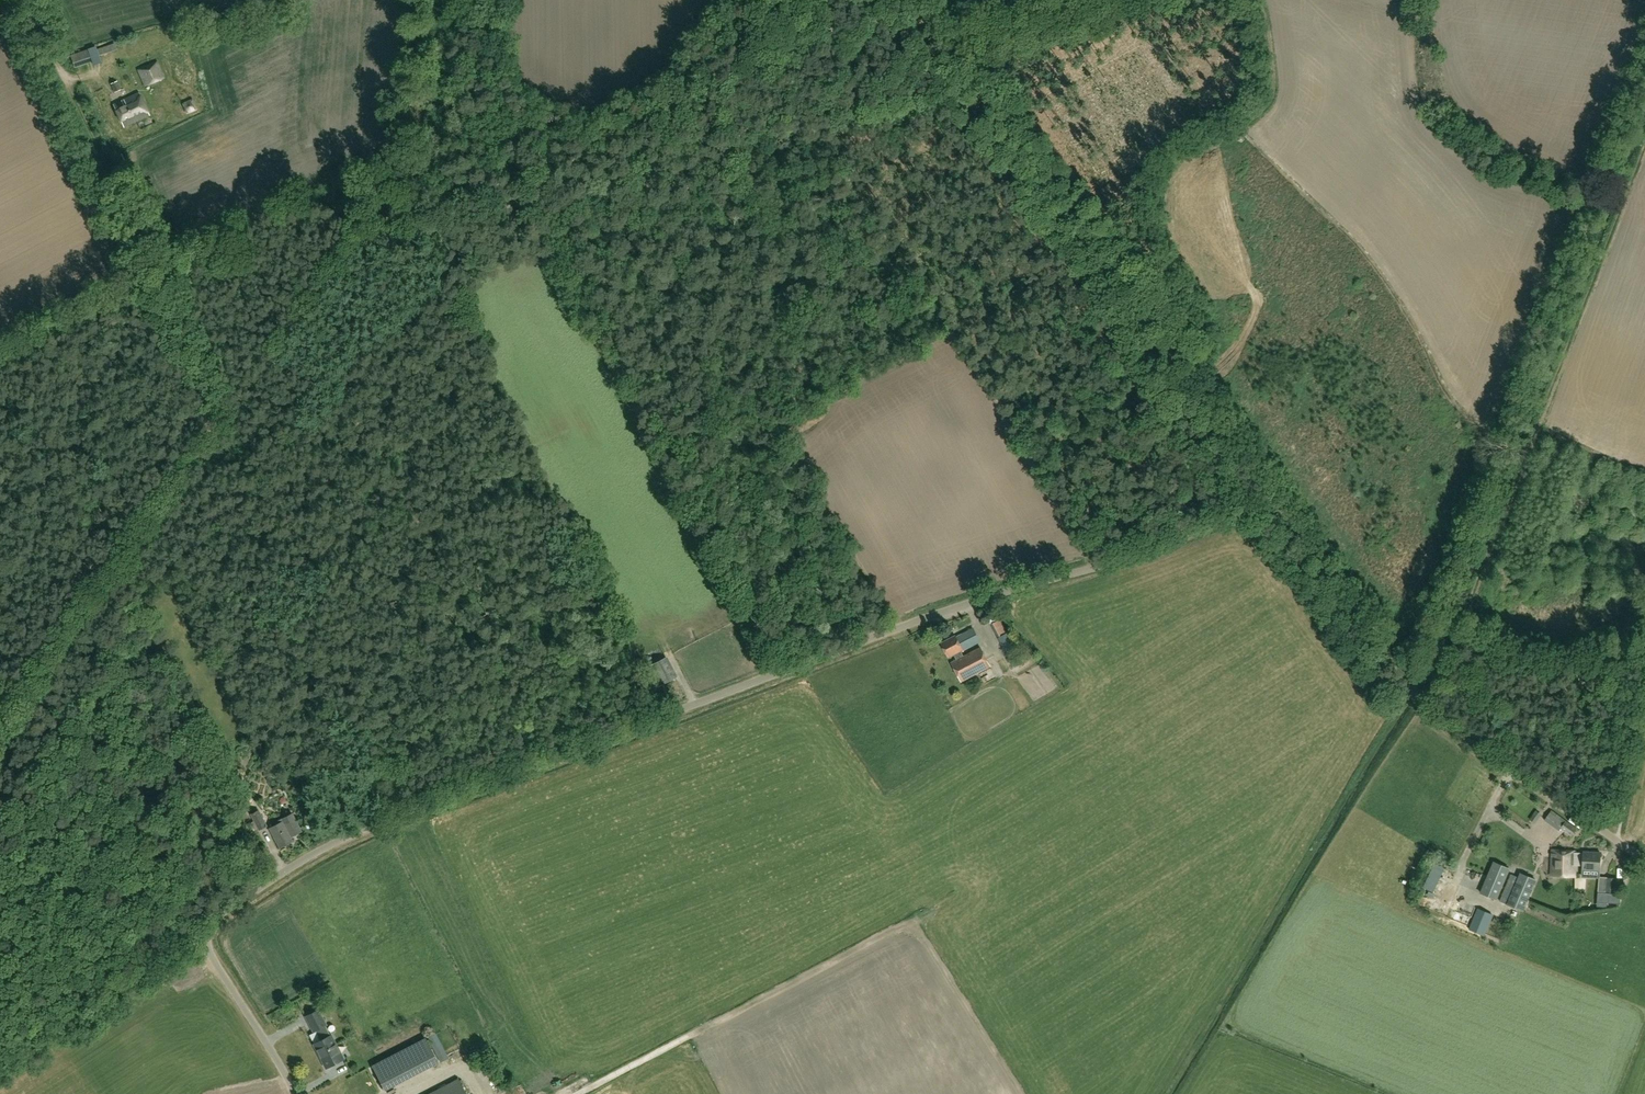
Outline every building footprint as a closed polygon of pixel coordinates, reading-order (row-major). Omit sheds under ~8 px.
[(88,50),(71,56),(75,67),(92,61),(88,50)] [(158,63),(140,70),(146,87),(165,79),(158,63)] [(118,81),(110,84),(115,93),(121,89),(118,81)] [(186,103),(194,99),(190,91),(182,94),(186,103)] [(140,93),(114,103),(124,126),(149,116),(140,93)] [(988,618),(991,624),(1001,619),(998,612),(988,618)] [(991,625),(998,638),(1007,634),(1001,620),(991,625)] [(954,655),(955,656),(961,652),(961,651),(980,641),(973,629),(956,637),(956,635),(941,643),(948,658),(954,655)] [(998,639),(1006,654),(1016,649),(1007,634),(998,639)] [(963,656),(961,652),(955,656),(957,660),(951,662),(961,682),(991,667),(980,647),(963,656)] [(1008,657),(1015,669),(1024,664),(1017,652),(1008,657)] [(675,677),(665,658),(646,668),(656,687),(675,677)] [(1533,805),(1528,814),(1534,817),(1539,809),(1533,805)] [(268,826),(259,810),(251,814),(259,830),(261,829),(268,826)] [(1576,829),(1566,821),(1552,810),(1544,820),(1559,831),(1561,829),(1571,836),(1576,829)] [(270,828),(278,844),(280,848),(293,841),(291,837),(302,831),(296,821),(295,821),(292,814),(273,824),(274,826),(270,828)] [(1479,833),(1485,837),(1490,830),(1484,826),(1479,833)] [(1575,865),(1575,853),(1576,851),(1552,850),(1551,876),(1574,877),(1575,865)] [(1583,853),(1575,853),(1575,865),(1582,866),(1582,870),(1600,871),(1601,853),(1583,852),(1583,853)] [(1480,893),(1496,900),(1509,869),(1493,862),(1480,893)] [(1444,868),(1434,863),(1423,887),(1433,892),(1444,868)] [(1519,874),(1507,904),(1523,911),(1536,880),(1519,874)] [(1460,877),(1458,886),(1476,891),(1479,882),(1460,877)] [(1616,891),(1616,879),(1606,878),(1605,890),(1616,891)] [(1491,914),(1478,909),(1470,929),(1483,935),(1491,914)] [(326,1025),(318,1010),(306,1016),(314,1032),(316,1031),(321,1040),(314,1044),(326,1068),(344,1059),(331,1035),(325,1026),(326,1025)] [(425,1038),(372,1065),(384,1089),(438,1061),(425,1038)] [(459,1080),(432,1093),(467,1093),(459,1080)]
